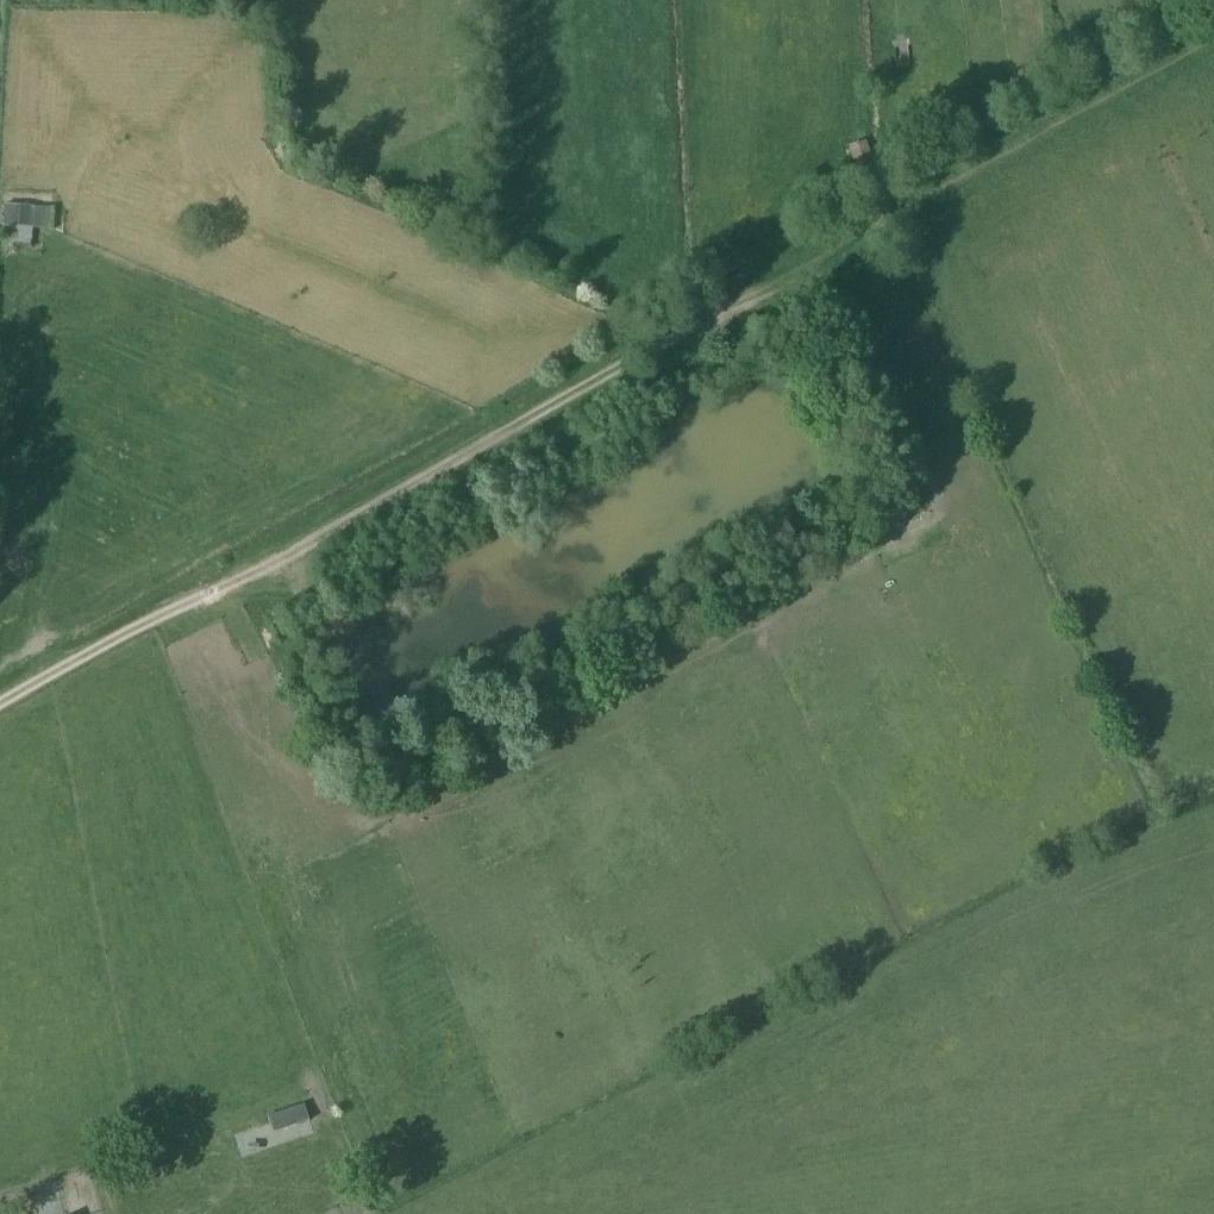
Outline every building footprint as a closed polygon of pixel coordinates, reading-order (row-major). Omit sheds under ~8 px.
[(846,147),(854,167),(872,161),(864,140),(846,147)] [(30,246),(32,228),(49,229),(51,209),(3,205),(2,218),(0,218),(0,226),(4,226),(2,248),(30,251),(30,246)] [(312,1101),(266,1116),(271,1133),(317,1118),(312,1101)]
